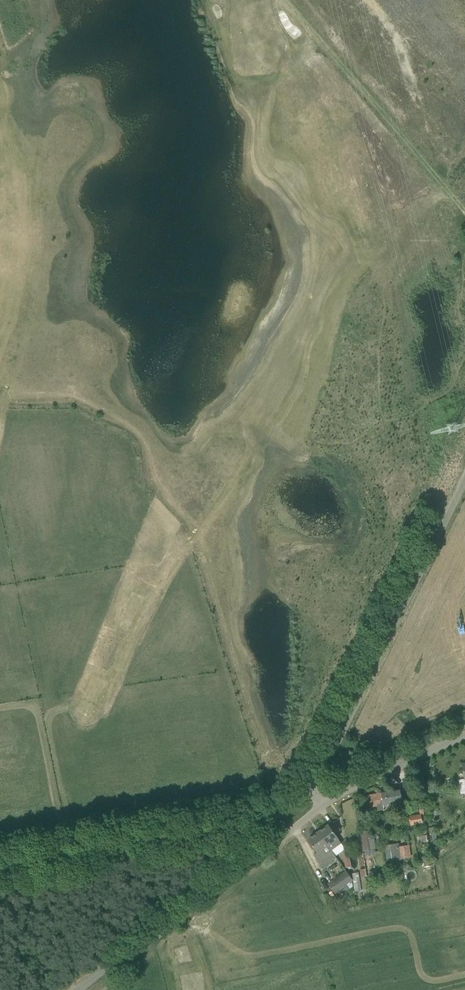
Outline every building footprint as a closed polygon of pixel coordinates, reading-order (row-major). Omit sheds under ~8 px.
[(402,803),(400,788),(381,791),(382,794),(366,796),(368,807),(377,805),(378,810),(384,809),(384,813),(397,811),(396,804),(402,803)] [(418,797),(408,798),(409,805),(412,804),(417,804),(419,804),(418,797)] [(424,815),(411,815),(411,824),(424,823),(424,815)] [(406,832),(405,821),(404,817),(400,818),(401,822),(397,823),(398,826),(401,825),(402,833),(406,832)] [(341,830),(334,821),(319,832),(332,850),(341,843),(335,834),(341,830)] [(390,822),(381,823),(382,831),(391,830),(390,822)] [(371,850),(369,837),(368,831),(360,833),(361,839),(362,847),(363,851),(371,850)] [(309,840),(321,857),(332,850),(319,832),(309,840)] [(356,844),(357,848),(362,847),(361,839),(350,841),(351,845),(356,844)] [(399,843),(385,845),(387,861),(401,859),(400,846),(399,843)] [(363,851),(362,847),(357,848),(360,869),(366,869),(363,851)] [(425,867),(433,864),(431,858),(423,860),(425,867)] [(336,879),(343,888),(343,887),(346,892),(353,887),(352,881),(353,881),(353,880),(347,871),(336,879)] [(352,873),(353,880),(353,881),(355,891),(361,890),(359,873),(352,873)] [(343,888),(336,879),(329,884),(335,893),(343,888)]
